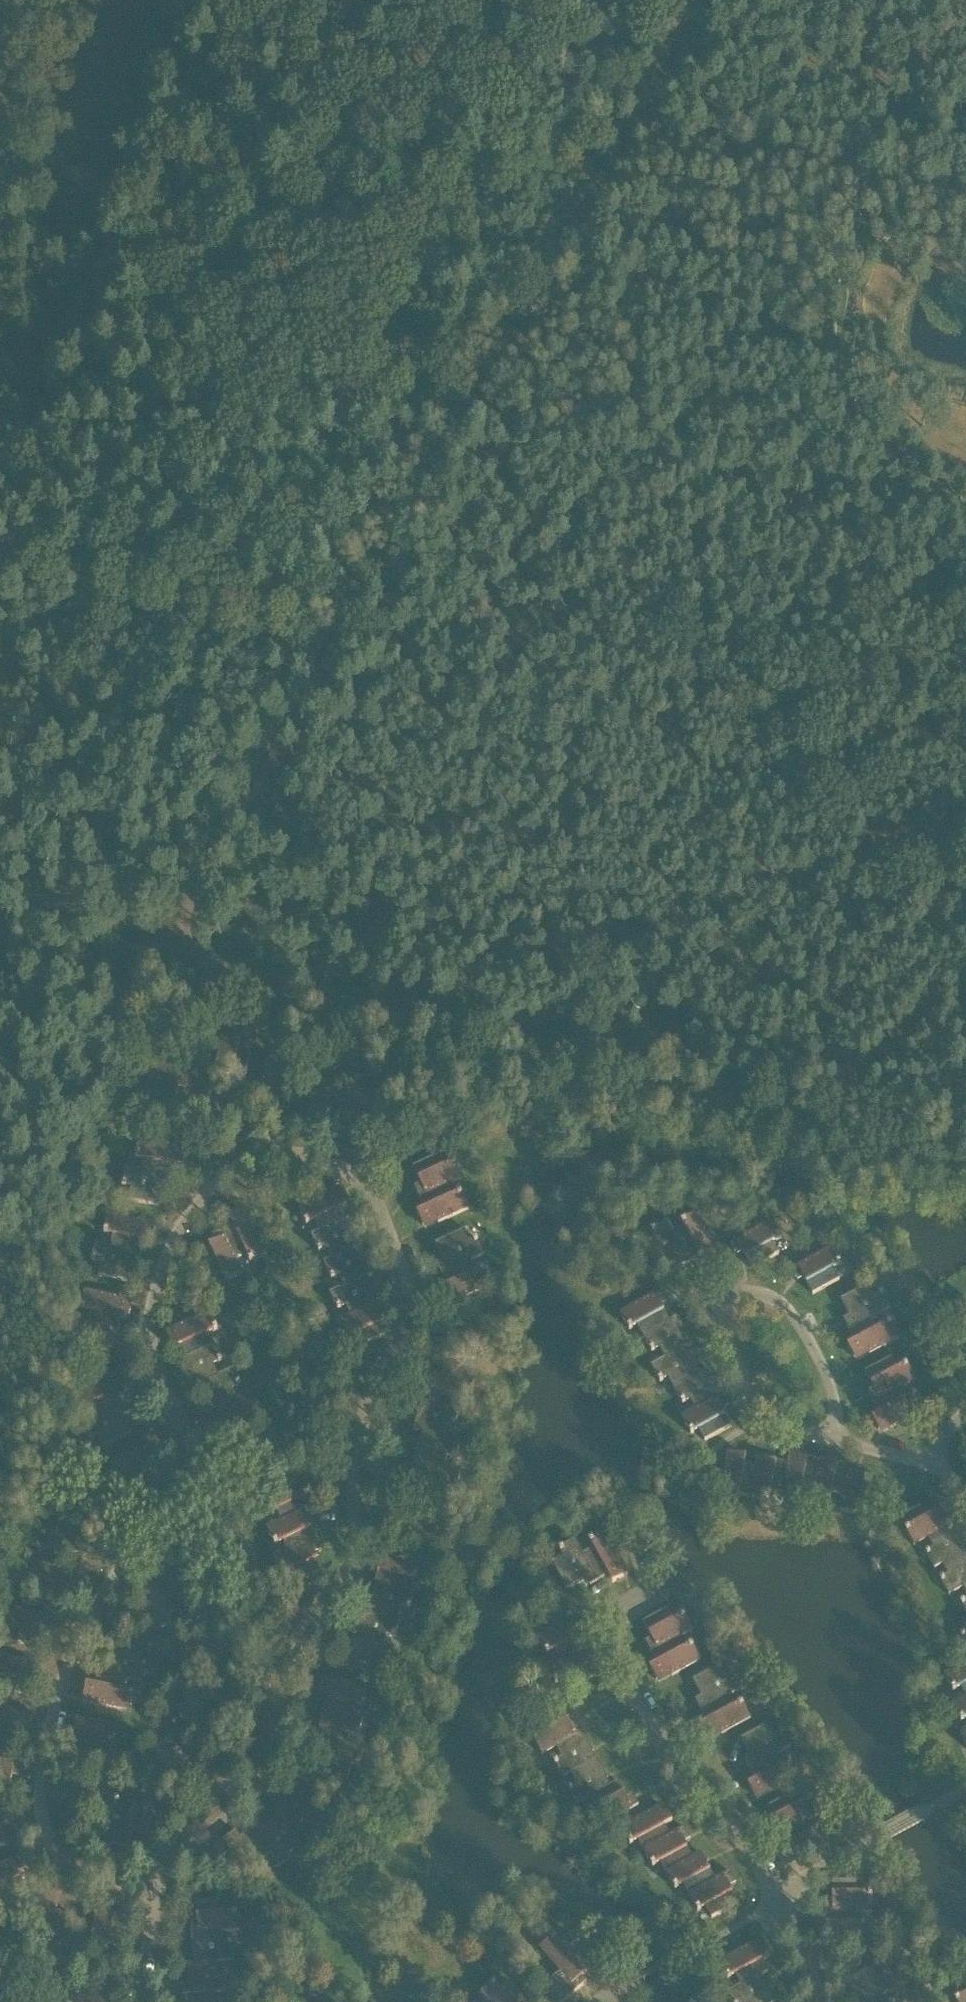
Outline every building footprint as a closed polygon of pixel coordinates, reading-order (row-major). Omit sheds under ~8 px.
[(421,1198),(449,1185),(463,1179),(455,1160),(447,1164),(441,1152),(413,1165),(420,1182),(415,1185),(421,1198)] [(170,1187),(173,1174),(142,1168),(126,1165),(122,1184),(132,1186),(130,1195),(160,1202),(163,1186),(170,1187)] [(449,1185),(421,1198),(425,1207),(417,1210),(426,1229),(470,1209),(461,1190),(453,1194),(449,1185)] [(315,1219),(320,1230),(321,1232),(347,1219),(348,1219),(343,1207),(351,1204),(342,1186),(298,1206),(306,1223),(315,1219)] [(234,1224),(223,1229),(236,1257),(246,1252),(250,1261),(268,1253),(247,1209),(231,1217),(234,1224)] [(685,1228),(677,1232),(692,1260),(700,1255),(705,1263),(721,1254),(697,1211),(680,1220),(685,1228)] [(114,1234),(112,1244),(142,1250),(144,1240),(152,1242),(156,1224),(108,1213),(104,1232),(114,1234)] [(692,1260),(677,1232),(669,1218),(650,1229),(655,1237),(646,1242),(661,1268),(676,1260),(680,1267),(692,1260)] [(347,1219),(321,1232),(320,1230),(311,1234),(319,1251),(328,1247),(333,1257),(334,1259),(359,1247),(361,1246),(350,1224),(349,1225),(347,1219)] [(782,1237),(773,1221),(731,1243),(738,1255),(744,1251),(753,1268),(780,1253),(773,1242),(782,1237)] [(243,1272),(236,1257),(223,1229),(211,1235),(214,1241),(197,1249),(211,1278),(222,1272),(226,1281),(243,1272)] [(443,1275),(471,1262),(485,1255),(476,1237),(469,1241),(463,1229),(434,1242),(442,1259),(437,1262),(443,1275)] [(139,1263),(142,1250),(112,1244),(96,1241),(92,1261),(100,1263),(98,1275),(129,1281),(133,1262),(139,1263)] [(346,1285),(365,1276),(373,1273),(363,1252),(362,1253),(359,1247),(334,1259),(333,1257),(324,1261),(332,1279),(341,1275),(345,1284),(346,1285)] [(842,1263),(833,1247),(792,1269),(798,1281),(804,1277),(813,1294),(840,1279),(834,1267),(842,1263)] [(475,1271),(471,1262),(443,1275),(447,1284),(439,1287),(447,1306),(492,1286),(483,1267),(475,1271)] [(368,1283),(365,1276),(346,1285),(345,1284),(331,1291),(339,1309),(347,1305),(351,1315),(379,1302),(370,1282),(368,1283)] [(849,1331),(876,1316),(890,1308),(881,1291),(873,1296),(867,1284),(839,1299),(849,1316),(843,1319),(849,1331)] [(91,1311),(88,1322),(119,1328),(122,1317),(130,1319),(133,1301),(85,1291),(81,1309),(91,1311)] [(638,1325),(642,1334),(669,1320),(661,1305),(667,1302),(662,1291),(620,1312),(629,1329),(638,1325)] [(379,1302),(351,1315),(337,1322),(345,1340),(353,1336),(358,1346),(386,1333),(378,1317),(384,1314),(379,1302)] [(187,1355),(214,1342),(209,1332),(218,1328),(209,1311),(166,1332),(174,1349),(182,1345),(187,1355)] [(856,1362),(898,1338),(889,1321),(881,1325),(876,1316),(849,1331),(854,1340),(846,1344),(856,1362)] [(676,1317),(669,1320),(642,1334),(652,1352),(661,1347),(666,1357),(685,1347),(693,1343),(683,1322),(680,1324),(676,1317)] [(119,1328),(88,1322),(73,1319),(69,1337),(78,1339),(75,1351),(106,1357),(110,1338),(117,1339),(119,1328)] [(192,1388),(199,1385),(219,1375),(213,1364),(222,1359),(214,1342),(187,1355),(179,1359),(192,1388)] [(688,1353),(685,1347),(666,1357),(651,1364),(659,1378),(667,1374),(673,1385),(700,1372),(690,1352),(688,1353)] [(875,1403),(901,1388),(916,1380),(907,1363),(898,1368),(892,1356),(865,1371),(874,1388),(868,1391),(875,1403)] [(200,1392),(210,1412),(238,1399),(233,1388),(241,1384),(233,1368),(219,1375),(199,1385),(202,1391),(200,1392)] [(691,1399),(695,1407),(723,1394),(713,1374),(711,1376),(707,1368),(700,1372),(673,1385),(682,1403),(691,1399)] [(924,1410),(914,1393),(907,1397),(901,1388),(875,1403),(880,1412),(872,1416),(882,1434),(924,1410)] [(723,1394),(695,1407),(682,1414),(691,1433),(699,1429),(703,1437),(731,1423),(723,1408),(729,1405),(723,1394)] [(787,1463),(781,1492),(801,1496),(803,1486),(812,1488),(813,1488),(819,1459),(801,1456),(803,1449),(790,1446),(787,1463)] [(747,1496),(753,1465),(745,1464),(746,1456),(728,1452),(719,1500),(737,1504),(739,1495),(747,1496)] [(832,1491),(842,1493),(847,1464),(831,1461),(831,1458),(819,1456),(819,1459),(813,1488),(812,1488),(810,1497),(830,1501),(832,1491)] [(781,1492),(787,1463),(754,1457),(753,1465),(747,1496),(769,1500),(771,1490),(781,1492)] [(277,1510),(282,1519),(283,1521),(304,1511),(310,1508),(303,1491),(309,1488),(304,1477),(260,1497),(268,1514),(277,1510)] [(915,1546),(929,1539),(956,1523),(949,1511),(943,1514),(935,1499),(908,1514),(913,1523),(904,1528),(915,1546)] [(284,1540),(288,1550),(316,1537),(304,1511),(283,1521),(282,1519),(266,1527),(274,1545),(284,1540)] [(929,1539),(934,1547),(925,1551),(935,1567),(942,1563),(943,1565),(965,1552),(965,1546),(964,1542),(965,1541),(956,1523),(929,1539)] [(593,1547),(583,1553),(597,1580),(608,1574),(613,1582),(629,1574),(606,1530),(589,1539),(593,1547)] [(322,1549),(316,1537),(288,1550),(272,1557),(281,1576),(290,1571),(295,1581),(322,1568),(315,1552),(322,1549)] [(597,1580),(583,1553),(575,1539),(558,1549),(562,1556),(552,1561),(567,1589),(583,1580),(587,1586),(597,1580)] [(375,1583),(406,1589),(408,1578),(417,1580),(421,1561),(375,1552),(373,1564),(379,1565),(375,1583)] [(943,1565),(948,1573),(940,1578),(949,1594),(963,1587),(963,1586),(965,1584),(965,1552),(943,1565)] [(415,1591),(406,1589),(375,1583),(369,1612),(400,1618),(402,1606),(412,1608),(415,1591)] [(652,1652),(679,1638),(693,1630),(684,1613),(676,1617),(670,1606),(643,1621),(652,1638),(646,1641),(652,1652)] [(362,1610),(356,1639),(385,1645),(387,1634),(396,1636),(400,1618),(369,1612),(362,1610)] [(555,1648),(561,1659),(588,1644),(583,1634),(590,1630),(581,1613),(537,1636),(546,1653),(555,1648)] [(684,1647),(679,1638),(652,1652),(658,1663),(650,1667),(659,1683),(702,1660),(692,1642),(684,1647)] [(97,1673),(127,1679),(144,1682),(147,1664),(138,1662),(141,1649),(110,1643),(107,1661),(99,1660),(97,1673)] [(588,1644),(561,1659),(547,1667),(555,1683),(564,1678),(570,1690),(596,1676),(587,1659),(594,1655),(588,1644)] [(965,1695),(965,1662),(944,1674),(953,1690),(961,1686),(965,1695)] [(702,1710),(729,1695),(743,1688),(734,1672),(726,1676),(719,1664),(693,1679),(702,1696),(696,1699),(702,1710)] [(125,1690),(127,1679),(97,1673),(95,1684),(86,1682),(82,1702),(131,1711),(135,1692),(125,1690)] [(734,1705),(729,1695),(702,1710),(707,1720),(699,1724),(708,1741),(751,1718),(742,1701),(734,1705)] [(952,1704),(961,1721),(965,1718),(965,1696),(952,1704)] [(0,1707),(0,1739),(19,1743),(23,1726),(29,1728),(32,1715),(0,1707)] [(542,1755),(557,1747),(583,1732),(577,1721),(572,1723),(563,1707),(535,1722),(542,1733),(533,1738),(542,1755)] [(113,1745),(116,1725),(70,1717),(68,1729),(74,1730),(71,1749),(101,1754),(103,1743),(113,1745)] [(751,1769),(777,1754),(792,1747),(783,1730),(775,1735),(768,1722),(741,1738),(750,1754),(744,1757),(751,1769)] [(571,1772),(596,1758),(592,1752),(594,1751),(583,1732),(557,1747),(562,1756),(553,1761),(562,1778),(571,1773),(571,1772)] [(757,1800),(800,1776),(791,1760),(783,1764),(777,1754),(751,1769),(756,1779),(748,1783),(757,1800)] [(598,1757),(596,1758),(571,1772),(571,1773),(577,1783),(568,1788),(577,1804),(592,1796),(592,1795),(610,1784),(607,1779),(609,1778),(598,1757)] [(0,1760),(0,1791),(9,1793),(13,1776),(19,1778),(22,1765),(0,1760)] [(588,1811),(598,1827),(639,1804),(633,1793),(627,1797),(618,1780),(610,1784),(592,1795),(592,1796),(597,1805),(588,1811)] [(778,1839),(805,1824),(821,1816),(811,1797),(802,1802),(795,1790),(769,1804),(778,1821),(771,1825),(778,1839)] [(644,1849),(671,1835),(665,1825),(673,1820),(664,1804),(621,1827),(630,1844),(638,1839),(644,1849)] [(4,1811),(0,1812),(0,1847),(10,1843),(2,1825),(9,1822),(4,1811)] [(810,1832),(805,1824),(778,1839),(783,1848),(776,1851),(785,1868),(827,1845),(818,1828),(810,1832)] [(685,1827),(671,1835),(644,1849),(653,1866),(661,1861),(667,1872),(693,1858),(685,1841),(691,1838),(685,1827)] [(702,1853),(693,1858),(667,1872),(676,1888),(684,1884),(689,1893),(715,1879),(702,1853)] [(730,1871),(715,1879),(689,1893),(698,1911),(707,1906),(712,1916),(739,1902),(730,1886),(736,1883),(730,1871)] [(826,1897),(826,1912),(856,1912),(873,1911),(873,1891),(864,1891),(864,1879),(832,1879),(832,1897),(826,1897)] [(193,1935),(222,1933),(239,1931),(237,1911),(228,1912),(227,1900),(195,1903),(197,1921),(192,1921),(193,1935)] [(223,1943),(222,1933),(193,1935),(195,1962),(196,1963),(218,1961),(235,1960),(233,1942),(223,1943)] [(539,1946),(561,1972),(545,1985),(559,2001),(563,2001),(587,1982),(582,1976),(596,1963),(571,1933),(560,1942),(554,1934),(539,1946)] [(742,1985),(761,1974),(769,1970),(763,1959),(771,1955),(762,1938),(718,1961),(727,1978),(736,1974),(741,1983),(742,1985)] [(219,1973),(218,1961),(196,1963),(195,1962),(189,1963),(190,1982),(183,1983),(184,1995),(214,1992),(231,1991),(229,1972),(219,1973)] [(881,1997),(895,1988),(886,1972),(878,1977),(871,1965),(845,1980),(854,1996),(849,1999),(850,2001),(871,2001),(881,1997)] [(761,1974),(742,1985),(741,1983),(726,1990),(732,2001),(774,2001),(777,2000),(766,1979),(764,1980),(761,1974)] [(486,2001),(529,2001),(510,1980),(501,1988),(495,1981),(479,1994),(486,2001)] [(953,1999),(954,2001),(965,2001),(965,1992),(953,1999)]
